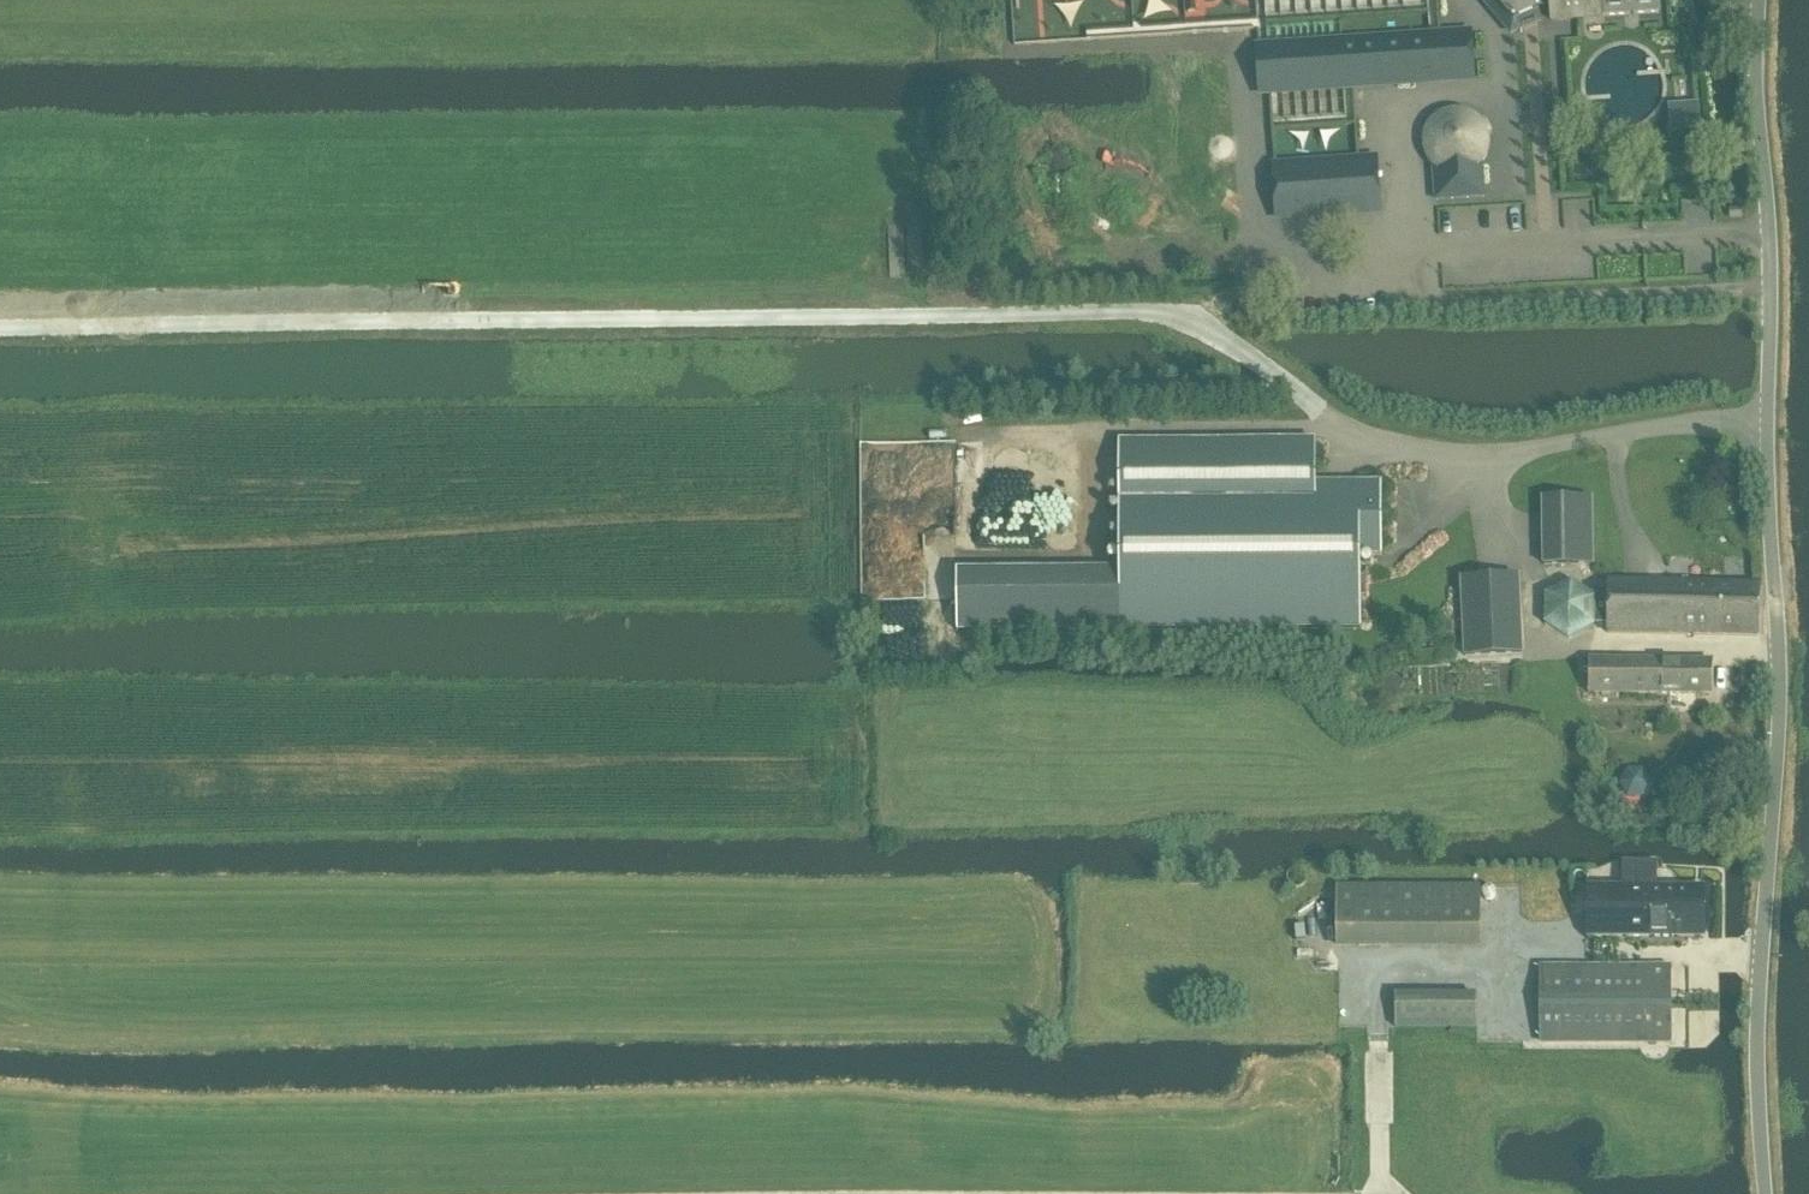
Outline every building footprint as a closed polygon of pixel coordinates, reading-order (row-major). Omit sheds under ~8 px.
[(1496,2),(1514,23),(1540,12),(1539,9),(1550,8),(1550,1),(1550,0),(1497,0),(1496,2)] [(1550,1),(1551,21),(1589,19),(1588,0),(1550,0),(1550,1)] [(1589,19),(1659,14),(1658,0),(1588,0),(1589,19)] [(1462,36),(1259,50),(1262,93),(1465,79),(1471,79),(1469,35),(1462,36)] [(1422,136),(1422,142),(1422,148),(1423,154),(1425,159),(1428,164),(1432,168),(1436,172),(1438,198),(1482,195),(1480,169),(1484,165),(1487,160),(1489,154),(1491,148),(1491,143),(1490,137),(1489,131),(1486,126),(1483,121),(1478,117),(1473,113),(1468,111),(1462,109),(1456,109),(1450,110),(1445,111),(1439,113),(1434,117),(1430,121),(1427,125),(1424,131),(1422,136)] [(1378,210),(1375,162),(1275,169),(1278,217),(1378,210)] [(979,571),(957,571),(958,631),(979,631),(984,631),(1121,630),(1317,629),(1361,630),(1360,557),(1381,557),(1381,483),(1318,484),(1318,442),(1120,443),(1121,485),(1121,570),(979,571)] [(1592,498),(1543,499),(1544,566),(1593,565),(1592,498)] [(1465,659),(1523,656),(1519,577),(1461,579),(1465,659)] [(1596,628),(1596,598),(1571,582),(1545,596),(1544,626),(1568,642),(1596,628)] [(1596,600),(1596,626),(1608,626),(1608,635),(1711,637),(1757,638),(1759,586),(1758,586),(1696,584),(1680,584),(1609,582),(1609,584),(1609,600),(1596,600)] [(1711,695),(1711,661),(1589,659),(1589,693),(1711,695)] [(1704,888),(1657,888),(1657,864),(1624,864),(1624,888),(1589,888),(1589,939),(1704,939),(1704,888)] [(1336,946),(1481,945),(1481,888),(1336,888),(1336,946)] [(1541,1043),(1670,1043),(1670,968),(1541,968),(1541,1043)] [(1476,997),(1450,997),(1450,1029),(1455,1029),(1477,1029),(1476,997)]
